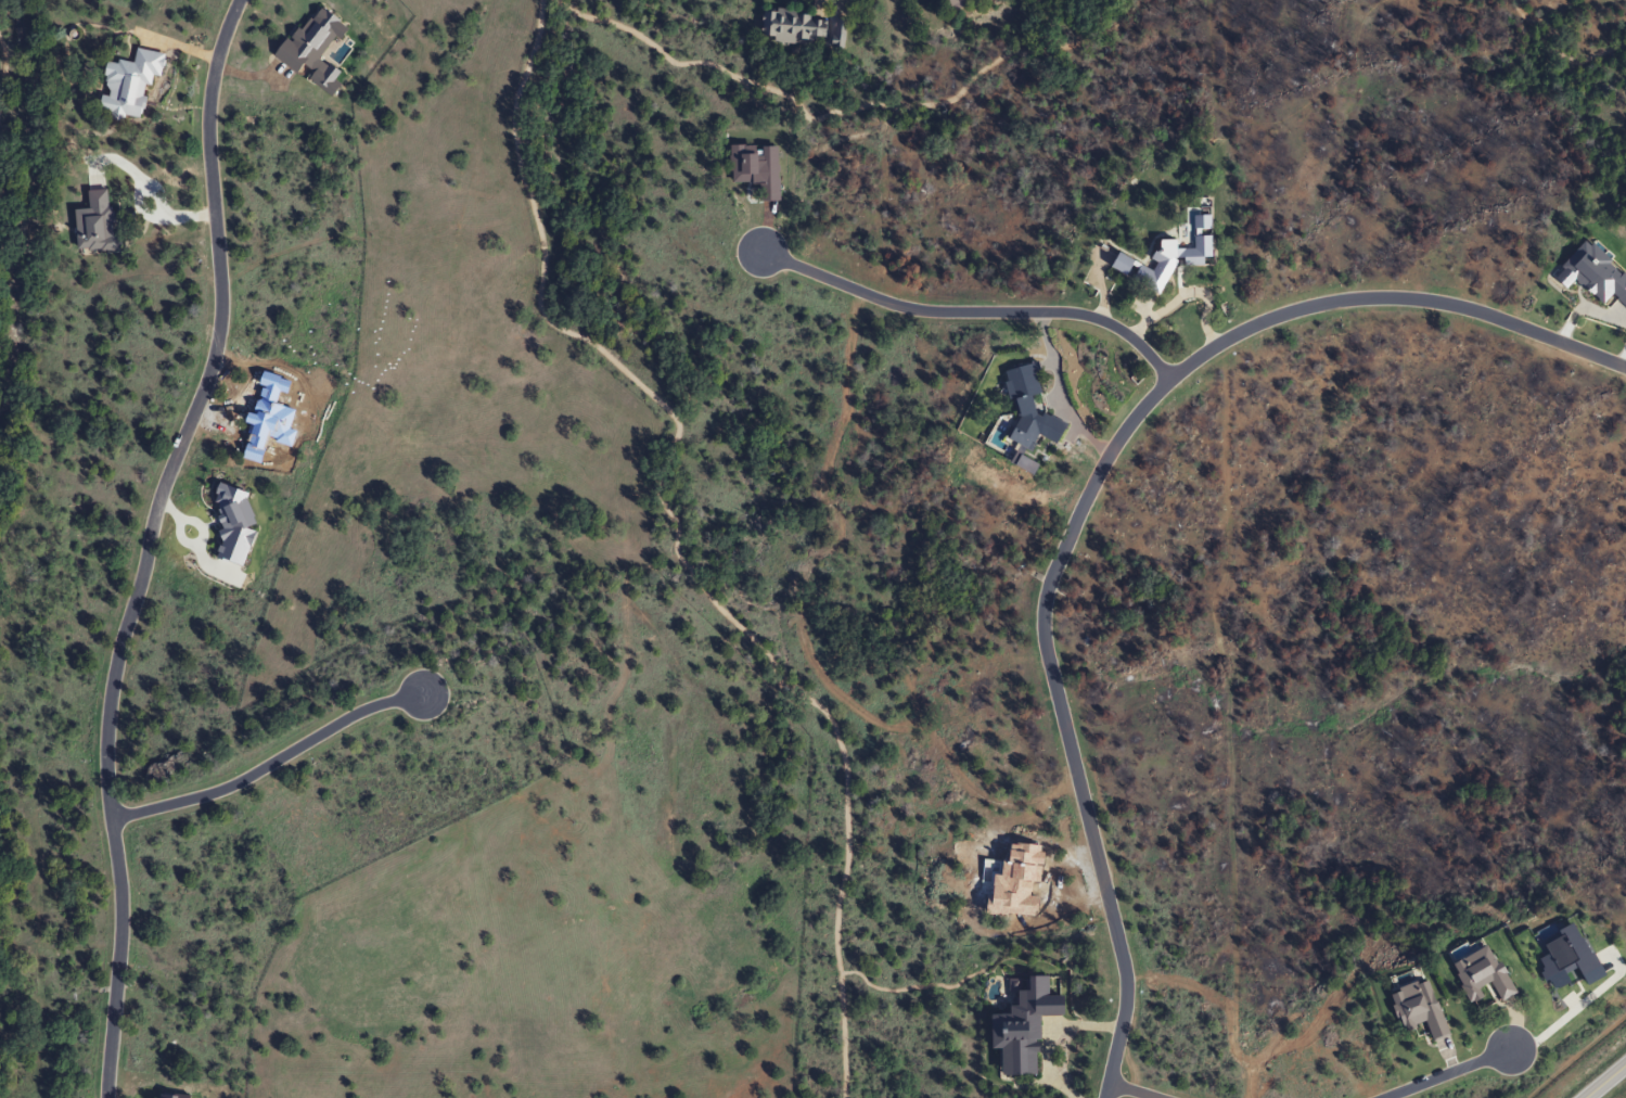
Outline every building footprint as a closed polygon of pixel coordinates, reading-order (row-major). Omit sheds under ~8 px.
[(769,44),(820,44),(820,12),(762,12),(761,36),(769,36),(769,44)] [(162,54),(133,49),(130,65),(103,60),(97,94),(95,94),(92,113),(138,121),(144,87),(147,87),(149,77),(158,79),(162,54)] [(1157,294),(1170,265),(1208,264),(1207,213),(1187,213),(1188,249),(1169,250),(1169,241),(1152,241),(1153,260),(1148,270),(1110,253),(1102,270),(1157,294)]
